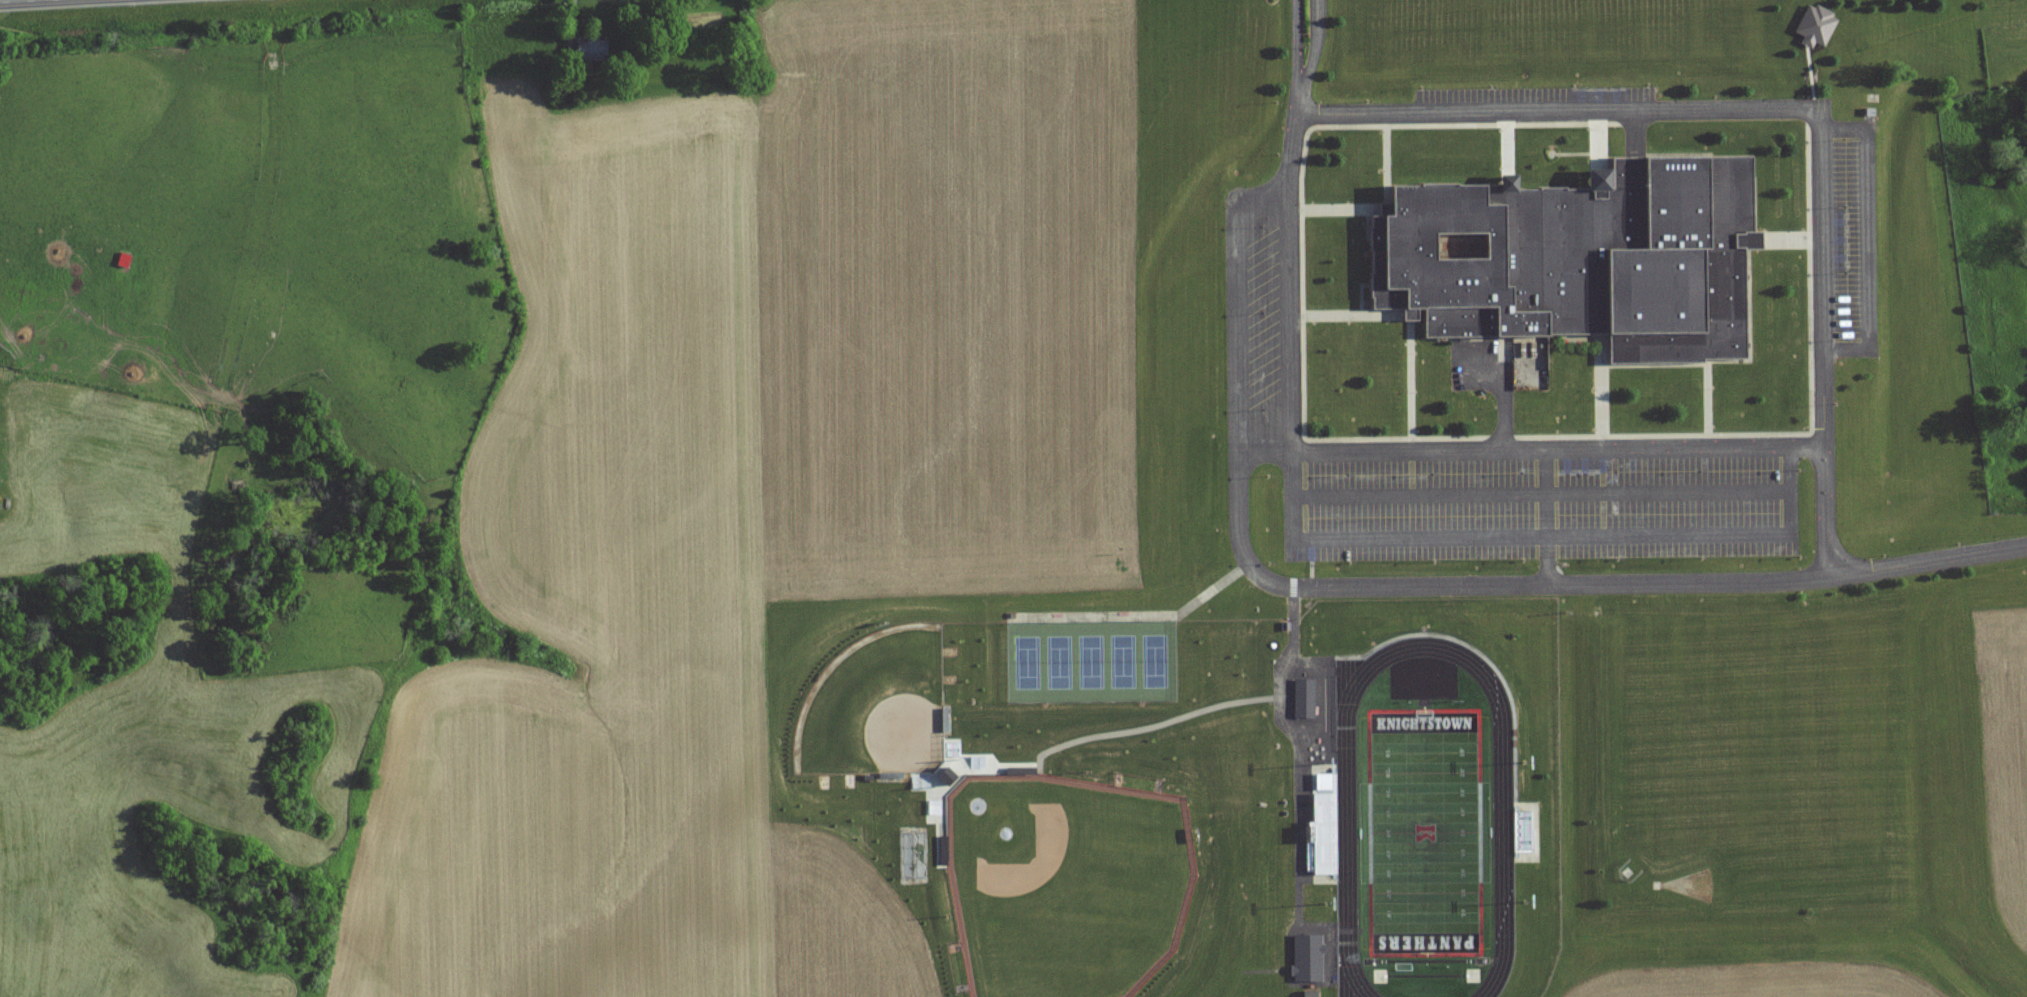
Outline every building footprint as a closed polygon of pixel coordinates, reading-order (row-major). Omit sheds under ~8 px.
[(1793,33),(1801,37),(1798,44),(1810,49),(1812,43),(1823,48),(1836,17),(1805,4),(1793,33)] [(583,39),(584,59),(615,57),(614,37),(583,39)] [(1374,297),(1372,297),(1372,274),(1373,274),(1373,250),(1371,250),(1371,227),(1373,227),(1373,216),(1381,215),(1380,203),(1394,203),(1394,187),(1423,186),(1423,184),(1459,184),(1459,185),(1502,184),(1502,175),(1519,175),(1519,189),(1542,189),(1542,187),(1566,187),(1566,189),(1591,189),(1591,170),(1614,169),(1614,158),(1754,156),(1754,232),(1763,232),(1763,250),(1746,250),(1747,359),(1704,359),(1704,363),(1610,363),(1609,333),(1423,337),(1423,309),(1418,309),(1418,320),(1405,320),(1405,308),(1374,308),(1374,297)] [(1316,680),(1298,680),(1297,719),(1315,719),(1316,680)] [(1290,936),(1291,983),(1323,982),(1322,945),(1320,945),(1320,935),(1290,936)]
